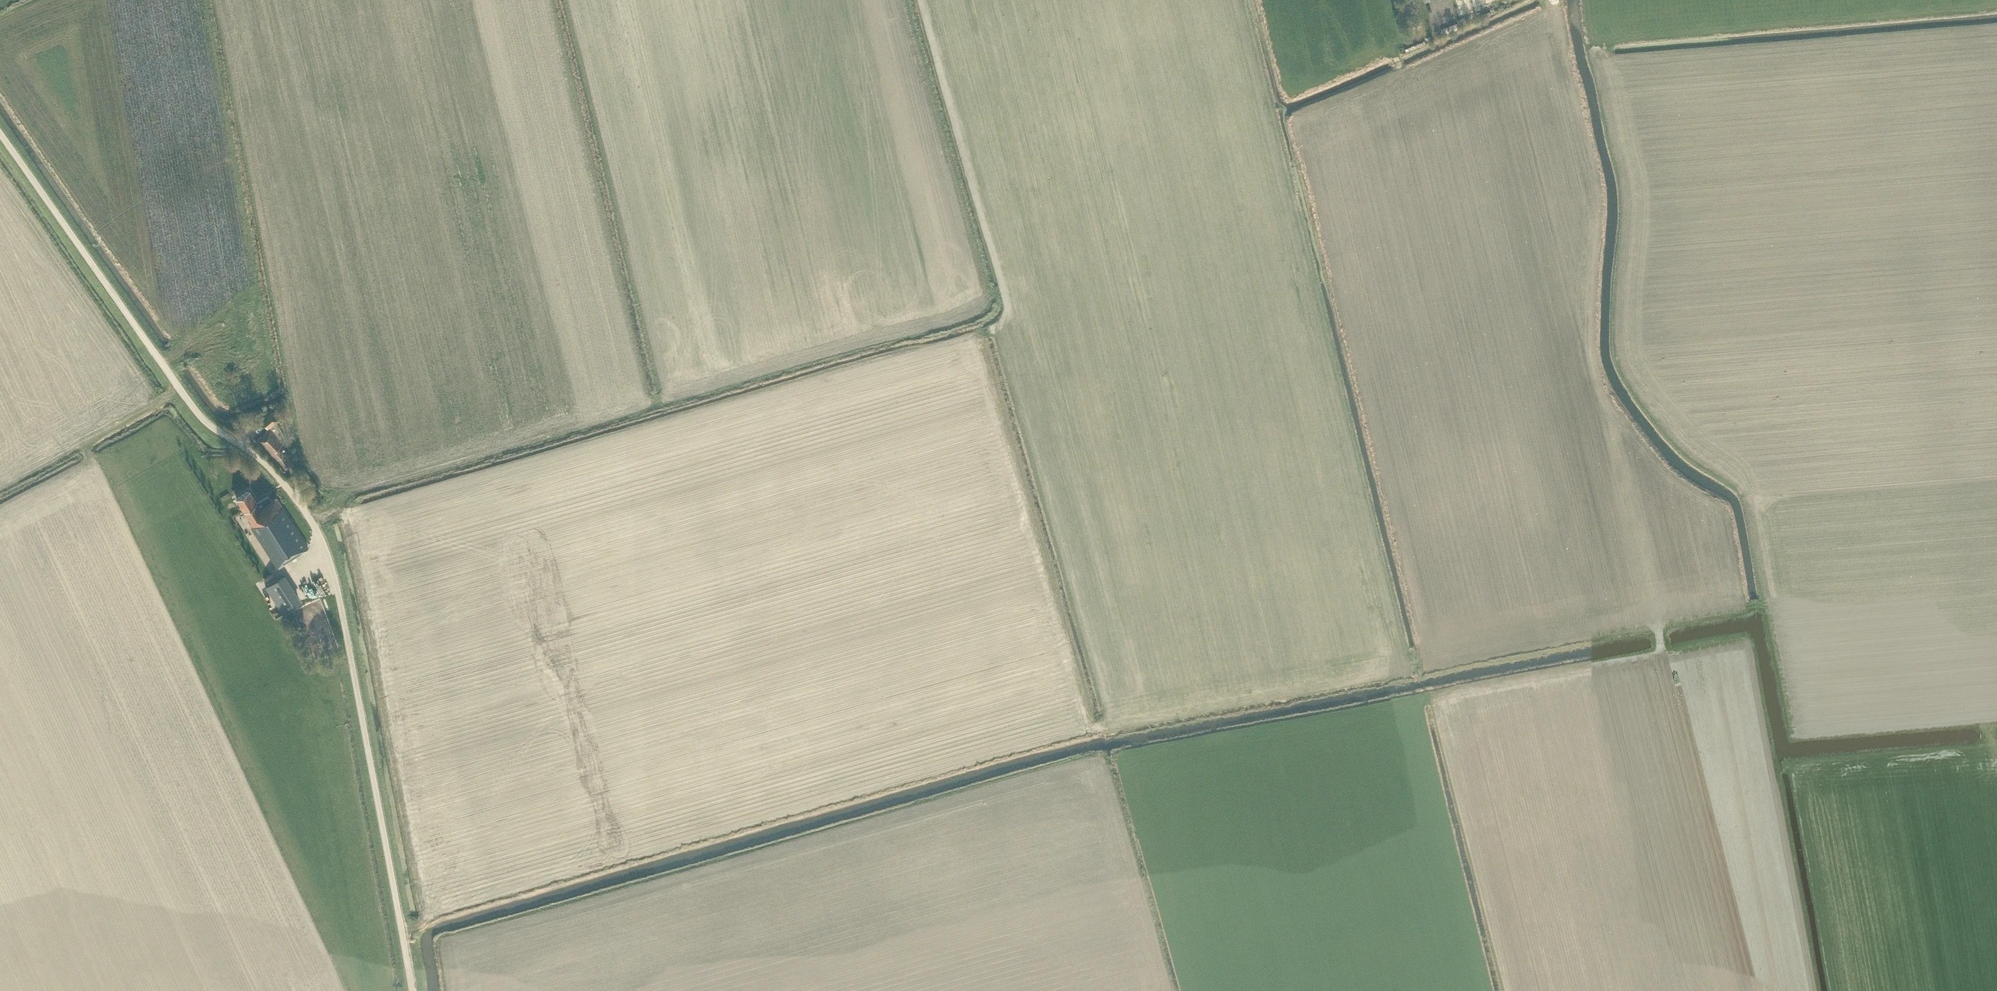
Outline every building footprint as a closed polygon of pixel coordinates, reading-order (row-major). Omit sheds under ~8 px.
[(1406,46),(1416,43),(1413,32),(1403,36),(1406,46)] [(268,429),(256,440),(275,460),(276,459),(283,470),(292,464),(285,453),(287,451),(280,444),(283,441),(279,437),(282,435),(276,423),(280,420),(271,410),(260,419),(268,429)] [(249,524),(254,532),(250,534),(255,541),(253,542),(257,548),(256,549),(262,559),(267,566),(269,565),(273,562),(276,566),(308,547),(276,497),(271,500),(268,495),(256,502),(249,490),(236,498),(244,511),(245,511),(252,522),(249,524)] [(299,602),(282,575),(265,586),(282,613),(299,602)]
